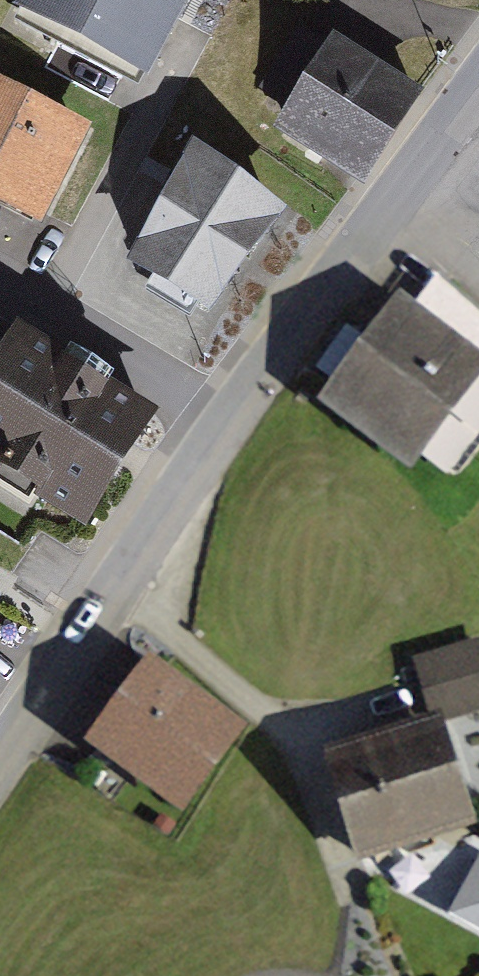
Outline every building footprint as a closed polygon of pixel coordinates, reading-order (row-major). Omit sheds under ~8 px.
[(19,30),(167,104),(220,0),(34,0),(19,30)] [(361,188),(427,102),(355,46),(288,131),(361,188)] [(0,86),(0,205),(58,235),(107,141),(0,86)] [(294,230),(204,174),(144,271),(234,327),(294,230)] [(337,395),(409,451),(426,429),(466,459),(478,442),(478,314),(444,284),(414,323),(400,313),(337,395)] [(26,342),(0,389),(0,470),(99,525),(160,417),(26,342)] [(424,668),(440,721),(478,710),(478,652),(424,668)] [(160,667),(99,747),(191,818),(253,738),(160,667)] [(343,767),(382,873),(478,839),(478,817),(447,729),(343,767)] [(457,929),(478,942),(478,889),(457,929)]
